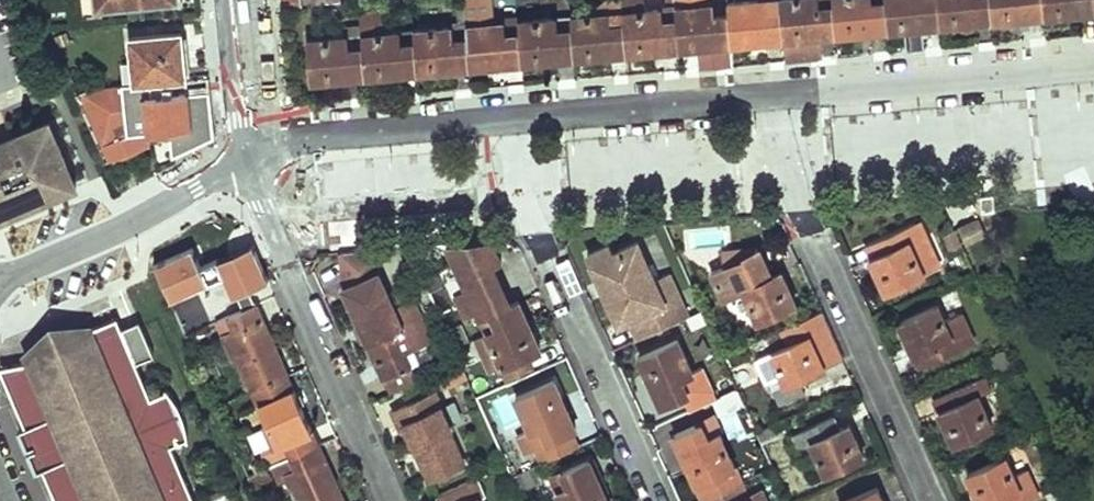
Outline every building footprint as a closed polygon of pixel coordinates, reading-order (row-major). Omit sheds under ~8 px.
[(169,0),(85,0),(86,13),(100,11),(100,6),(169,0)] [(379,0),(359,0),(361,24),(363,45),(366,74),(384,72),(383,66),(399,64),(400,70),(418,70),(414,29),(384,31),(379,0)] [(464,5),(465,14),(476,13),(474,1),(482,0),(463,0),(464,5)] [(624,10),(628,51),(645,49),(645,43),(660,42),(660,48),(680,46),(676,5),(676,0),(667,0),(668,6),(624,10)] [(728,0),(729,12),(733,42),(753,40),(752,33),(766,31),(767,39),(785,37),(782,0),(731,0),(728,0)] [(785,37),(787,59),(818,56),(816,34),(837,33),(835,0),(782,0),(785,37)] [(837,33),(856,31),(856,25),(870,24),(870,30),(889,29),(887,0),(835,0),(837,33)] [(889,29),(909,26),(908,20),(921,19),(921,25),(941,24),(939,0),(887,0),(889,29)] [(941,24),(960,21),(959,16),(974,14),(975,21),(993,19),(992,0),(939,0),(941,24)] [(993,19),(1013,17),(1012,10),(1027,9),(1028,16),(1047,14),(1046,0),(992,0),(993,19)] [(1047,14),(1065,13),(1064,5),(1078,6),(1078,12),(1093,10),(1093,0),(1046,0),(1047,14)] [(714,3),(676,5),(680,46),(699,45),(698,39),(713,37),(713,44),(733,42),(729,12),(714,12),(714,3)] [(466,23),(464,5),(458,6),(458,24),(466,23)] [(1012,10),(1013,17),(1028,16),(1027,9),(1012,10)] [(624,10),(572,15),(576,56),(594,53),(594,47),(609,46),(610,52),(628,51),(624,10)] [(520,19),(522,60),(541,58),(540,52),(556,51),(558,57),(576,56),(572,15),(520,19)] [(504,21),(466,23),(470,65),(488,63),(487,57),(503,56),(504,62),(522,60),(520,19),(519,17),(504,17),(504,21)] [(458,24),(414,29),(418,70),(436,68),(435,62),(452,60),(452,66),(470,65),(466,23),(458,24)] [(363,45),(361,24),(346,25),(347,34),(354,34),(354,45),(363,45)] [(752,33),(753,40),(767,39),(766,31),(752,33)] [(186,79),(183,33),(132,37),(136,83),(145,82),(169,81),(186,79)] [(347,34),(311,37),(314,78),(333,76),(333,71),(347,70),(348,76),(366,74),(363,45),(354,45),(354,34),(347,34)] [(435,62),(436,68),(452,66),(452,60),(435,62)] [(383,66),(384,72),(400,70),(399,64),(383,66)] [(141,134),(170,131),(172,156),(212,137),(208,92),(171,95),(169,81),(145,82),(146,98),(134,99),(134,107),(126,108),(129,135),(141,134)] [(146,98),(145,82),(136,83),(124,84),(126,108),(134,107),(134,99),(146,98)] [(77,89),(110,164),(147,146),(141,134),(129,135),(126,108),(124,84),(77,89)] [(83,187),(53,118),(13,135),(15,140),(0,147),(0,223),(83,187)] [(0,141),(0,147),(15,140),(13,135),(0,141)] [(851,171),(839,177),(845,189),(857,184),(851,171)] [(926,233),(921,235),(915,222),(870,242),(877,256),(884,272),(879,274),(886,291),(937,269),(939,262),(926,233)] [(978,222),(961,229),(966,240),(982,232),(978,222)] [(956,230),(946,234),(953,249),(963,246),(956,230)] [(589,259),(615,321),(626,316),(666,299),(657,278),(639,237),(613,249),(589,259)] [(584,249),(589,259),(613,249),(608,239),(584,249)] [(493,270),(504,264),(493,240),(449,244),(473,298),(487,330),(473,337),(489,373),(504,367),(511,383),(541,369),(535,356),(543,352),(531,326),(526,329),(523,322),(528,320),(521,304),(511,308),(493,270)] [(219,322),(255,306),(244,279),(259,273),(245,241),(193,263),(196,271),(219,322)] [(163,285),(196,271),(193,263),(185,244),(152,259),(163,285)] [(377,250),(342,253),(346,288),(392,390),(418,378),(405,351),(432,340),(415,301),(396,309),(379,274),(377,250)] [(770,278),(758,250),(710,271),(722,298),(745,288),(760,321),(797,305),(789,287),(784,289),(778,275),(770,278)] [(871,258),(879,274),(884,272),(877,256),(871,258)] [(666,299),(626,316),(636,338),(689,315),(670,272),(657,278),(666,299)] [(783,272),(778,275),(784,289),(789,287),(783,272)] [(946,319),(939,303),(901,322),(908,339),(913,336),(919,351),(914,353),(921,366),(975,343),(962,312),(946,319)] [(287,375),(257,305),(255,306),(219,322),(234,357),(238,355),(253,390),(287,375)] [(133,310),(117,317),(132,350),(147,343),(133,310)] [(703,310),(688,317),(693,329),(709,322),(703,310)] [(781,332),(787,345),(758,358),(768,382),(783,375),(788,385),(776,390),(782,403),(808,391),(802,378),(824,368),(843,359),(822,314),(781,332)] [(1,368),(25,425),(21,427),(39,469),(44,468),(58,500),(196,500),(172,445),(188,438),(168,390),(152,397),(132,350),(117,317),(81,332),(84,339),(32,361),(13,365),(1,368)] [(462,326),(448,332),(455,349),(469,342),(462,326)] [(54,344),(29,355),(32,361),(84,339),(81,332),(54,344)] [(913,336),(908,339),(914,353),(919,351),(913,336)] [(695,373),(680,339),(641,356),(648,375),(654,371),(661,386),(654,389),(661,404),(690,391),(684,378),(695,373)] [(993,356),(999,370),(1012,364),(1007,351),(993,356)] [(438,375),(444,390),(469,378),(463,365),(438,375)] [(654,371),(648,375),(654,389),(661,386),(654,371)] [(317,444),(287,375),(253,390),(269,424),(265,425),(281,460),(293,455),(317,444)] [(992,389),(985,376),(960,387),(936,398),(942,412),(947,410),(953,425),(949,427),(956,444),(996,427),(981,394),(992,389)] [(561,398),(555,382),(517,397),(532,430),(520,435),(528,451),(538,447),(545,461),(578,447),(571,432),(576,430),(568,411),(563,413),(557,400),(561,398)] [(750,416),(737,389),(717,398),(723,412),(731,409),(736,421),(750,416)] [(437,392),(384,416),(391,432),(408,424),(432,478),(465,464),(450,430),(453,428),(437,392)] [(942,412),(949,427),(953,425),(947,410),(942,412)] [(835,415),(795,433),(802,447),(813,442),(828,473),(866,457),(858,440),(852,442),(845,427),(840,429),(835,415)] [(714,418),(703,424),(710,436),(719,432),(714,418)] [(703,424),(676,436),(684,453),(689,450),(696,465),(690,467),(697,484),(735,467),(719,432),(710,436),(703,424)] [(773,424),(757,430),(762,443),(779,435),(773,424)] [(851,424),(845,427),(852,442),(858,440),(851,424)] [(317,444),(293,455),(298,467),(287,473),(297,496),(301,494),(304,500),(344,500),(317,444)] [(689,450),(684,453),(690,467),(696,465),(689,450)] [(1008,457),(969,474),(977,492),(983,489),(987,500),(1030,500),(1039,497),(1027,469),(1015,474),(1008,457)] [(509,465),(513,476),(524,471),(519,459),(508,464),(509,465)] [(553,477),(564,500),(608,500),(604,491),(599,494),(591,478),(596,476),(589,461),(553,477)] [(524,471),(513,476),(519,491),(545,480),(539,465),(524,471)] [(1063,471),(1049,476),(1056,490),(1070,484),(1063,471)] [(604,491),(596,476),(591,478),(599,494),(604,491)] [(480,478),(439,496),(441,500),(481,500),(480,500),(488,496),(480,478)] [(705,500),(745,500),(750,499),(743,484),(705,500)] [(879,487),(849,500),(886,500),(879,487)] [(977,492),(980,500),(987,500),(983,489),(977,492)]
